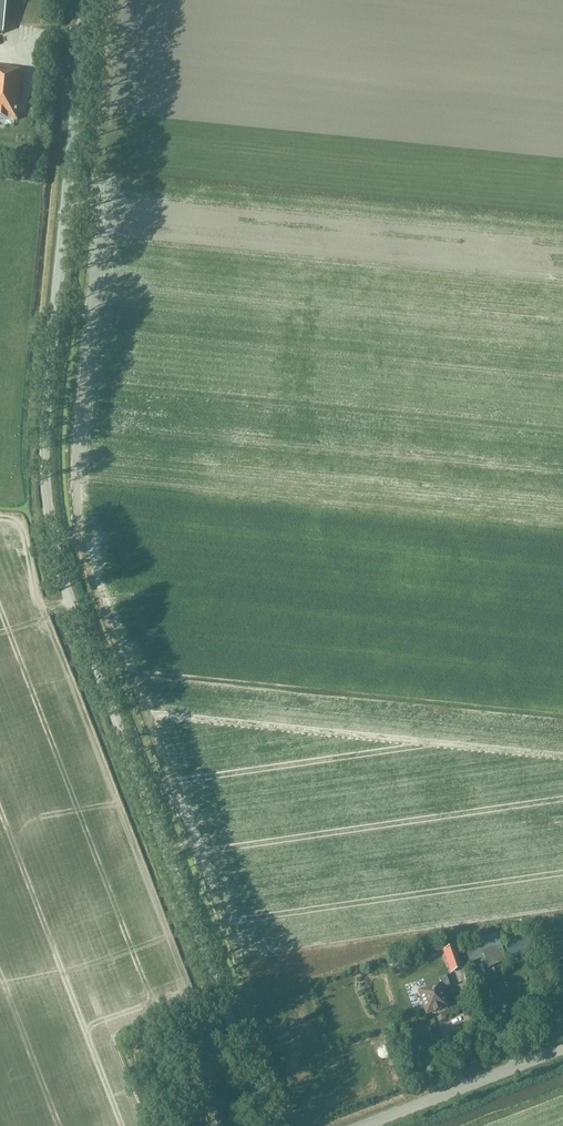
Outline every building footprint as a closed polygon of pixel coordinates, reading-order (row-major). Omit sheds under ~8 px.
[(35,0),(8,0),(9,17),(35,16),(35,0)] [(22,70),(11,68),(12,66),(0,65),(0,116),(17,118),(22,70)] [(527,939),(501,949),(501,948),(500,944),(501,943),(498,934),(464,946),(470,963),(482,958),(487,970),(507,962),(506,961),(532,950),(527,939)] [(450,947),(448,940),(439,943),(441,950),(450,947)] [(436,955),(432,944),(424,947),(427,958),(436,955)] [(462,969),(459,961),(455,947),(443,951),(448,965),(451,973),(462,969)] [(446,975),(438,978),(442,990),(450,987),(446,975)] [(438,1009),(446,1007),(438,984),(417,991),(425,1014),(433,1011),(433,1012),(439,1010),(438,1009)]
